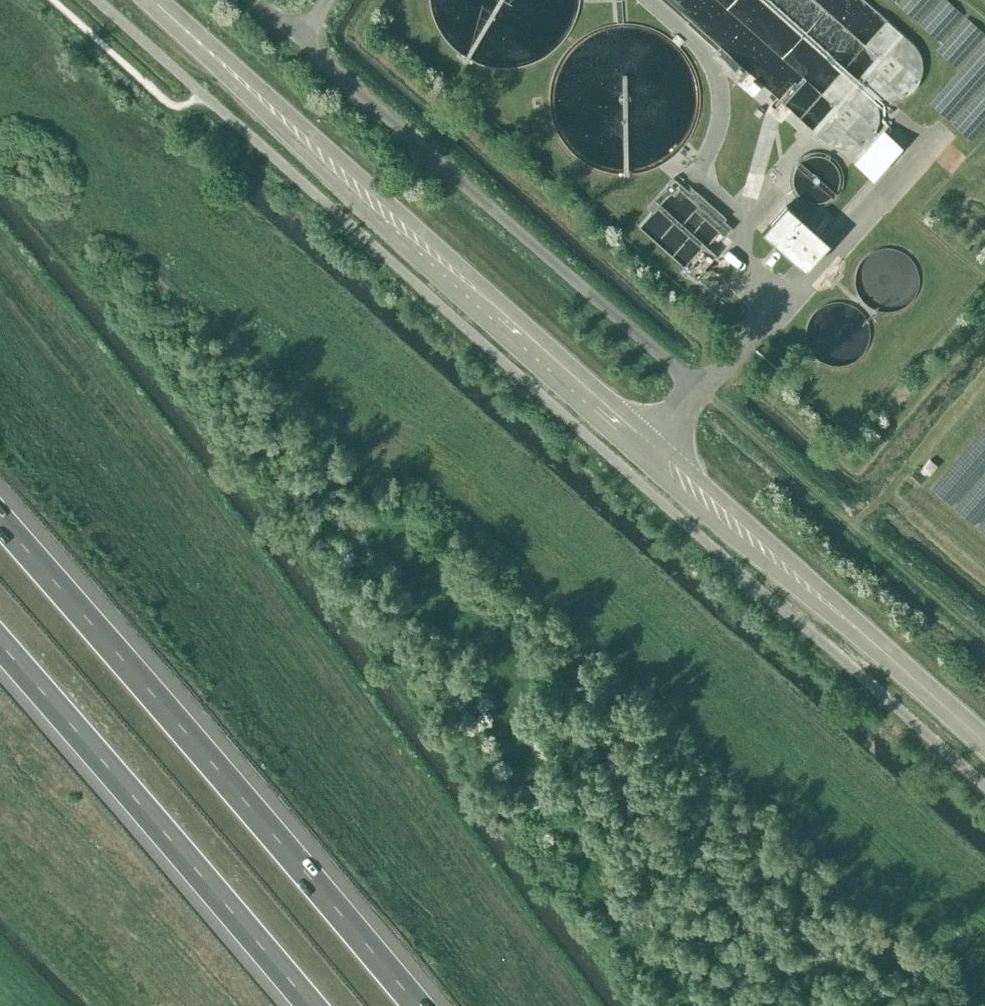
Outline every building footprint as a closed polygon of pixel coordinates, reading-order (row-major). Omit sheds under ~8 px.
[(888,135),(853,163),(872,186),(906,158),(888,135)] [(683,180),(639,227),(688,272),(732,225),(683,180)] [(785,205),(763,229),(796,259),(818,234),(785,205)]
